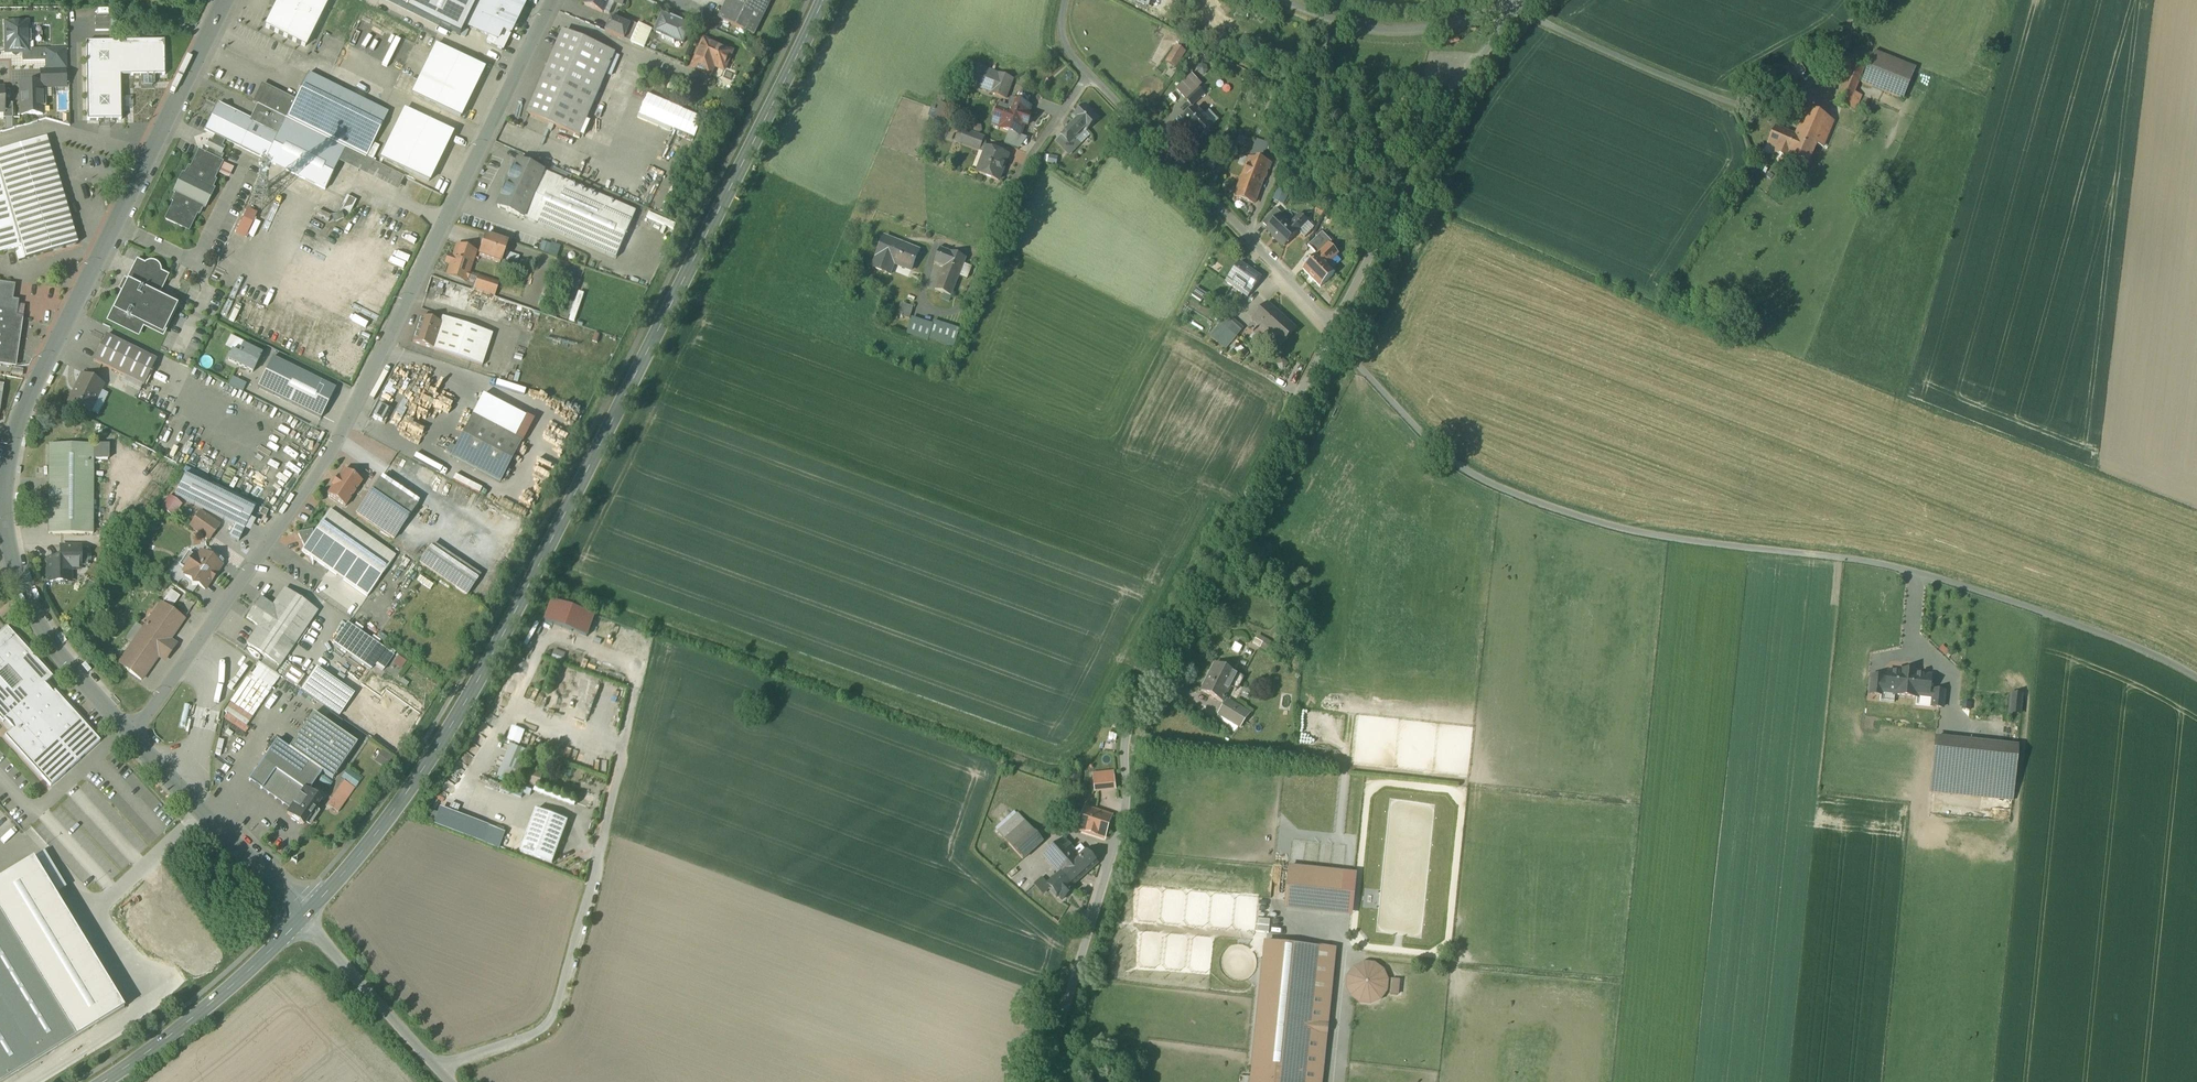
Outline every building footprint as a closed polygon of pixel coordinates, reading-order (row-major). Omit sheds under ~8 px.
[(266,6),(273,10),(263,29),(311,52),(336,0),(269,0),(266,6)] [(460,36),(465,27),(478,0),(386,0),(460,36)] [(465,27),(485,36),(502,0),(478,0),(465,27)] [(485,36),(489,38),(497,42),(502,32),(510,36),(513,30),(516,33),(519,27),(514,26),(525,5),(514,0),(502,0),(485,36)] [(583,4),(585,5),(585,6),(603,13),(609,0),(585,0),(583,4)] [(719,19),(754,35),(771,0),(729,0),(719,19)] [(1167,1),(1185,9),(1189,0),(1168,0),(1167,1)] [(111,17),(95,18),(96,32),(111,32),(111,17)] [(631,25),(612,17),(606,32),(625,40),(631,26),(631,25)] [(670,21),(663,18),(656,33),(664,36),(663,39),(662,39),(675,45),(675,44),(676,42),(683,45),(689,29),(682,26),(683,24),(684,24),(671,18),(671,19),(670,21)] [(631,26),(625,40),(631,43),(638,26),(632,23),(631,25),(631,26)] [(28,34),(27,24),(6,24),(7,53),(23,53),(28,53),(28,52),(28,43),(31,43),(31,34),(28,34)] [(652,30),(639,24),(638,26),(631,43),(644,49),(652,30)] [(1197,38),(1182,30),(1180,35),(1195,42),(1197,38)] [(510,36),(502,32),(497,42),(489,38),(486,44),(502,51),(510,36)] [(615,55),(564,33),(529,114),(580,136),(615,55)] [(704,41),(692,69),(710,77),(715,67),(724,71),(732,53),(704,41)] [(165,42),(86,43),(88,121),(99,121),(110,121),(122,121),(121,86),(121,76),(131,76),(142,76),(142,84),(144,84),(144,86),(152,86),(152,84),(155,84),(155,76),(165,76),(165,42)] [(436,46),(412,94),(460,118),(484,69),(436,46)] [(1177,48),(1167,63),(1175,68),(1184,53),(1177,48)] [(46,51),(28,52),(28,53),(23,53),(24,62),(47,61),(46,51)] [(65,51),(46,51),(47,61),(47,69),(65,68),(65,51)] [(1916,69),(1874,52),(1861,83),(1903,100),(1916,69)] [(1852,63),(1832,55),(1828,66),(1848,74),(1852,63)] [(1848,74),(1836,104),(1848,109),(1865,68),(1852,63),(1848,74)] [(999,75),(975,66),(967,88),(977,92),(978,90),(991,95),(999,75)] [(66,88),(66,71),(41,71),(41,85),(42,85),(43,89),(66,88)] [(388,114),(308,75),(295,102),(286,119),(346,149),(366,159),(388,114)] [(1013,80),(999,75),(991,95),(1006,100),(1013,80)] [(1192,75),(1176,90),(1186,100),(1198,88),(1198,89),(1202,85),(1192,75)] [(41,85),(29,85),(28,83),(25,83),(24,85),(21,85),(22,116),(43,115),(43,107),(46,107),(46,99),(43,99),(43,89),(42,85),(41,85)] [(295,102),(263,87),(255,104),(269,111),(286,119),(295,102)] [(1198,88),(1186,100),(1192,107),(1204,95),(1198,89),(1198,88)] [(647,94),(640,112),(668,124),(676,106),(647,94)] [(1031,108),(1011,101),(1008,110),(999,107),(993,124),(1001,127),(1001,130),(1020,137),(1024,126),(1027,127),(1031,118),(1027,116),(1030,109),(1031,109),(1031,108)] [(942,102),(935,119),(947,124),(954,107),(942,102)] [(13,104),(4,105),(4,113),(4,119),(13,119),(13,104)] [(250,120),(218,104),(205,130),(216,135),(226,140),(266,160),(286,119),(269,111),(265,117),(255,112),(250,120)] [(1086,106),(1073,119),(1077,122),(1062,136),(1072,146),(1078,141),(1075,138),(1083,129),(1086,132),(1098,119),(1086,106)] [(1196,109),(1181,122),(1193,135),(1191,136),(1197,142),(1213,127),(1212,126),(1217,121),(1209,112),(1204,117),(1196,109)] [(405,111),(381,159),(429,182),(452,134),(405,111)] [(1857,133),(1832,122),(1807,111),(1799,129),(1826,139),(1830,141),(1825,153),(1845,161),(1849,152),(1857,133)] [(346,149),(286,119),(266,160),(266,161),(326,190),(339,163),(346,149)] [(110,121),(99,121),(100,129),(110,129),(110,121)] [(1826,139),(1799,129),(1796,137),(1776,128),(1768,145),(1777,149),(1775,154),(1786,159),(1789,154),(1808,163),(1816,145),(1822,148),(1823,147),(1822,147),(1826,139)] [(984,138),(965,132),(961,143),(980,150),(984,138)] [(200,152),(191,169),(189,168),(186,176),(184,175),(175,193),(177,194),(173,201),(175,202),(166,220),(189,231),(197,214),(199,215),(203,207),(205,208),(214,190),(212,189),(216,181),(214,180),(222,163),(216,160),(219,154),(222,155),(225,148),(222,147),(226,140),(216,135),(212,142),(210,140),(206,147),(209,149),(206,155),(200,152)] [(0,152),(0,175),(21,247),(15,249),(16,251),(15,252),(16,254),(19,262),(78,244),(47,139),(2,152),(0,152)] [(1262,156),(1267,145),(1258,141),(1253,152),(1262,156)] [(366,159),(346,149),(339,163),(398,193),(405,178),(366,159)] [(1008,157),(987,149),(982,163),(983,163),(979,174),(978,173),(978,174),(999,182),(1008,157)] [(518,160),(498,207),(500,208),(507,211),(508,212),(509,212),(515,214),(515,215),(517,215),(523,218),(525,219),(525,218),(545,172),(543,171),(537,169),(537,168),(535,167),(535,168),(529,165),(527,164),(521,162),(521,161),(518,160)] [(1267,167),(1250,161),(1236,197),(1254,204),(1267,167)] [(573,176),(554,168),(551,175),(570,183),(573,176)] [(551,175),(545,172),(525,218),(617,258),(637,212),(570,183),(551,175)] [(15,249),(21,247),(0,175),(0,253),(15,249)] [(1279,189),(1275,201),(1286,204),(1290,193),(1279,189)] [(353,212),(358,200),(348,196),(343,208),(353,212)] [(237,235),(248,240),(260,213),(250,208),(237,235)] [(1276,209),(1262,223),(1268,229),(1280,216),(1282,215),(1276,209)] [(1280,216),(1268,229),(1266,230),(1277,241),(1277,242),(1283,247),(1284,247),(1298,233),(1307,223),(1300,215),(1290,225),(1280,216)] [(1322,233),(1308,247),(1317,256),(1329,245),(1329,246),(1332,243),(1322,233)] [(507,242),(486,235),(479,257),(500,264),(507,242)] [(903,247),(892,243),(885,239),(884,239),(877,257),(878,257),(873,269),(889,275),(894,264),(911,271),(919,252),(903,246),(903,247)] [(546,241),(542,251),(559,256),(562,247),(546,241)] [(1317,256),(1303,270),(1320,288),(1335,274),(1327,265),(1338,255),(1329,246),(1329,245),(1317,256)] [(473,254),(459,249),(450,275),(464,280),(473,254)] [(966,259),(940,249),(934,264),(944,268),(935,291),(951,298),(966,259)] [(1261,279),(1240,264),(1226,283),(1230,286),(1247,298),(1261,279)] [(146,269),(139,265),(112,321),(137,333),(142,323),(162,333),(175,307),(155,298),(165,278),(157,274),(157,271),(156,268),(154,267),(151,266),(149,267),(146,269)] [(501,276),(478,268),(474,282),(497,289),(501,276)] [(1247,298),(1230,286),(1225,293),(1242,305),(1247,298)] [(12,367),(14,353),(18,354),(19,353),(25,306),(9,304),(11,289),(0,288),(0,365),(12,367)] [(233,289),(221,317),(274,340),(285,316),(288,318),(290,314),(233,289)] [(913,308),(901,304),(898,316),(910,320),(913,308)] [(1277,313),(1267,304),(1252,320),(1258,326),(1267,334),(1281,347),(1296,331),(1285,320),(1284,320),(1278,314),(1277,313)] [(1228,348),(1244,330),(1229,317),(1212,335),(1228,348)] [(441,324),(421,318),(413,343),(433,350),(441,324)] [(480,330),(443,318),(441,324),(433,350),(483,366),(483,365),(470,361),(480,330)] [(932,326),(912,319),(907,334),(928,341),(929,337),(932,326)] [(953,329),(933,323),(932,326),(929,337),(948,343),(953,329)] [(1267,334),(1258,326),(1253,332),(1252,333),(1253,334),(1254,333),(1262,340),(1267,334)] [(157,361),(107,336),(94,361),(144,386),(157,361)] [(231,353),(227,361),(253,374),(261,356),(242,347),(238,356),(231,353)] [(273,361),(259,388),(320,418),(334,391),(273,361)] [(104,386),(82,375),(69,403),(90,413),(104,386)] [(234,379),(232,386),(245,391),(247,384),(234,379)] [(526,418),(483,396),(472,417),(515,439),(526,418)] [(515,439),(472,417),(451,456),(501,482),(522,443),(515,439)] [(94,445),(49,445),(49,534),(94,534),(94,445)] [(344,470),(339,478),(338,478),(332,487),(333,487),(328,495),(346,507),(362,483),(344,470)] [(255,509),(185,475),(175,496),(235,525),(230,537),(239,542),(255,509)] [(413,512),(376,486),(357,515),(395,540),(413,512)] [(170,496),(161,509),(171,517),(180,504),(170,496)] [(269,511),(263,508),(260,514),(266,517),(269,511)] [(396,557),(330,511),(313,536),(312,531),(299,534),(305,547),(302,551),(309,556),(314,565),(313,559),(368,597),(396,557)] [(220,526),(200,512),(190,527),(210,540),(220,526)] [(480,577),(433,545),(420,564),(467,596),(480,577)] [(81,548),(61,547),(61,557),(58,559),(49,559),(49,564),(50,565),(50,569),(49,569),(47,571),(47,581),(48,583),(58,583),(60,584),(65,584),(67,583),(67,575),(71,575),(71,570),(72,569),(81,570),(81,548)] [(222,566),(202,552),(199,557),(195,555),(184,571),(187,573),(186,576),(192,580),(193,586),(199,585),(205,590),(222,566)] [(286,589),(274,607),(261,598),(247,618),(260,627),(248,645),(279,667),(318,611),(286,589)] [(173,590),(165,600),(175,607),(182,596),(173,590)] [(180,598),(177,607),(183,609),(186,600),(180,598)] [(544,617),(587,635),(595,616),(551,598),(544,617)] [(185,619),(162,603),(148,624),(170,640),(185,619)] [(170,640),(148,624),(119,665),(142,681),(170,640)] [(394,656),(348,624),(334,645),(371,670),(374,665),(383,671),(394,656)] [(3,723),(6,721),(13,730),(5,737),(51,787),(101,742),(55,692),(53,694),(45,685),(53,678),(7,628),(0,634),(0,719),(3,723)] [(552,659),(563,664),(567,653),(556,649),(552,659)] [(401,656),(395,664),(403,669),(408,661),(401,656)] [(1240,671),(1217,661),(1202,692),(1225,703),(1240,671)] [(282,677),(299,687),(308,675),(291,664),(282,677)] [(354,695),(317,669),(302,690),(339,716),(354,695)] [(1901,672),(1886,670),(1886,677),(1884,696),(1920,700),(1920,698),(1935,700),(1936,688),(1930,687),(1931,675),(1915,673),(1915,671),(1901,670),(1901,672)] [(1875,695),(1884,696),(1886,677),(1877,676),(1875,695)] [(1947,688),(1936,687),(1936,688),(1935,700),(1933,708),(1944,710),(1947,688)] [(2013,693),(2012,714),(2024,714),(2024,693),(2013,693)] [(1253,713),(1230,700),(1219,719),(1242,732),(1253,713)] [(357,744),(313,714),(289,749),(322,772),(333,779),(357,744)] [(522,744),(527,730),(514,726),(509,740),(522,744)] [(2023,745),(1937,736),(1931,794),(2017,803),(2023,745)] [(289,749),(277,741),(249,781),(291,810),(305,789),(309,792),(322,772),(289,749)] [(531,749),(510,741),(497,775),(518,783),(531,749)] [(529,780),(542,784),(545,774),(532,770),(529,780)] [(1113,772),(1091,776),(1094,796),(1116,793),(1113,772)] [(309,792),(305,789),(291,810),(290,812),(291,818),(300,824),(306,823),(321,800),(309,792)] [(348,798),(338,791),(328,804),(339,812),(348,798)] [(498,829),(441,807),(435,822),(492,843),(493,841),(498,829)] [(1111,816),(1086,808),(1079,830),(1104,838),(1111,816)] [(568,822),(536,810),(521,852),(553,864),(568,822)] [(1026,822),(1005,840),(1023,860),(1043,842),(1026,822)] [(498,829),(493,841),(499,843),(505,829),(498,827),(498,829)] [(1063,839),(1044,857),(1059,874),(1060,875),(1079,857),(1075,852),(1063,839)] [(1079,857),(1060,875),(1059,874),(1048,885),(1052,889),(1050,890),(1057,898),(1059,896),(1062,900),(1075,889),(1073,886),(1098,863),(1086,851),(1081,846),(1075,852),(1079,857)] [(1343,874),(1289,868),(1286,901),(1339,907),(1343,874)] [(76,1038),(0,914),(0,1081),(3,1081),(76,1038)] [(1259,918),(1257,932),(1271,934),(1273,920),(1259,918)] [(1266,943),(1252,1081),(1321,1081),(1335,949),(1312,947),(1311,948),(1266,943)] [(1364,964),(1355,968),(1349,977),(1347,987),(1347,988),(1352,997),(1360,1003),(1371,1004),(1380,1000),(1386,991),(1388,981),(1383,971),(1375,965),(1364,964)]
